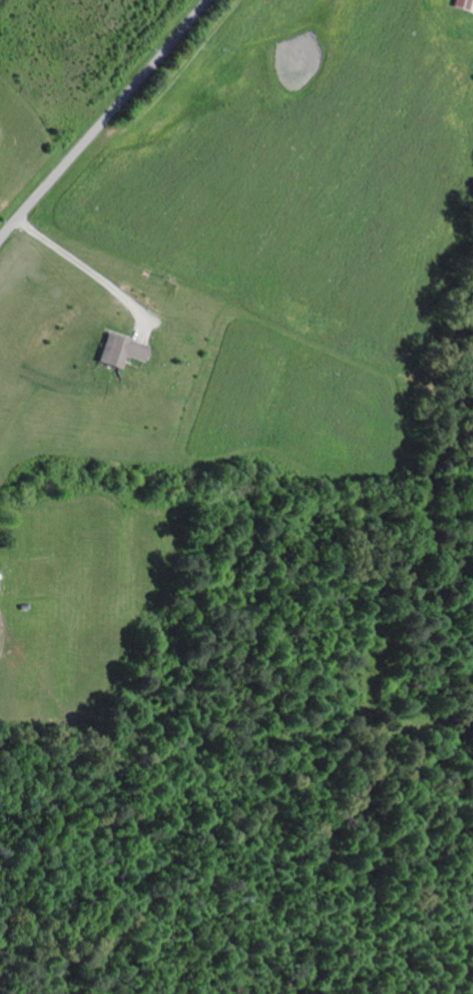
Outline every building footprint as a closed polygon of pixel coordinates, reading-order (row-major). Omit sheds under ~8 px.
[(454,6),(472,12),(472,0),(456,0),(454,6)] [(118,370),(122,357),(140,362),(145,345),(103,334),(95,363),(118,370)]
